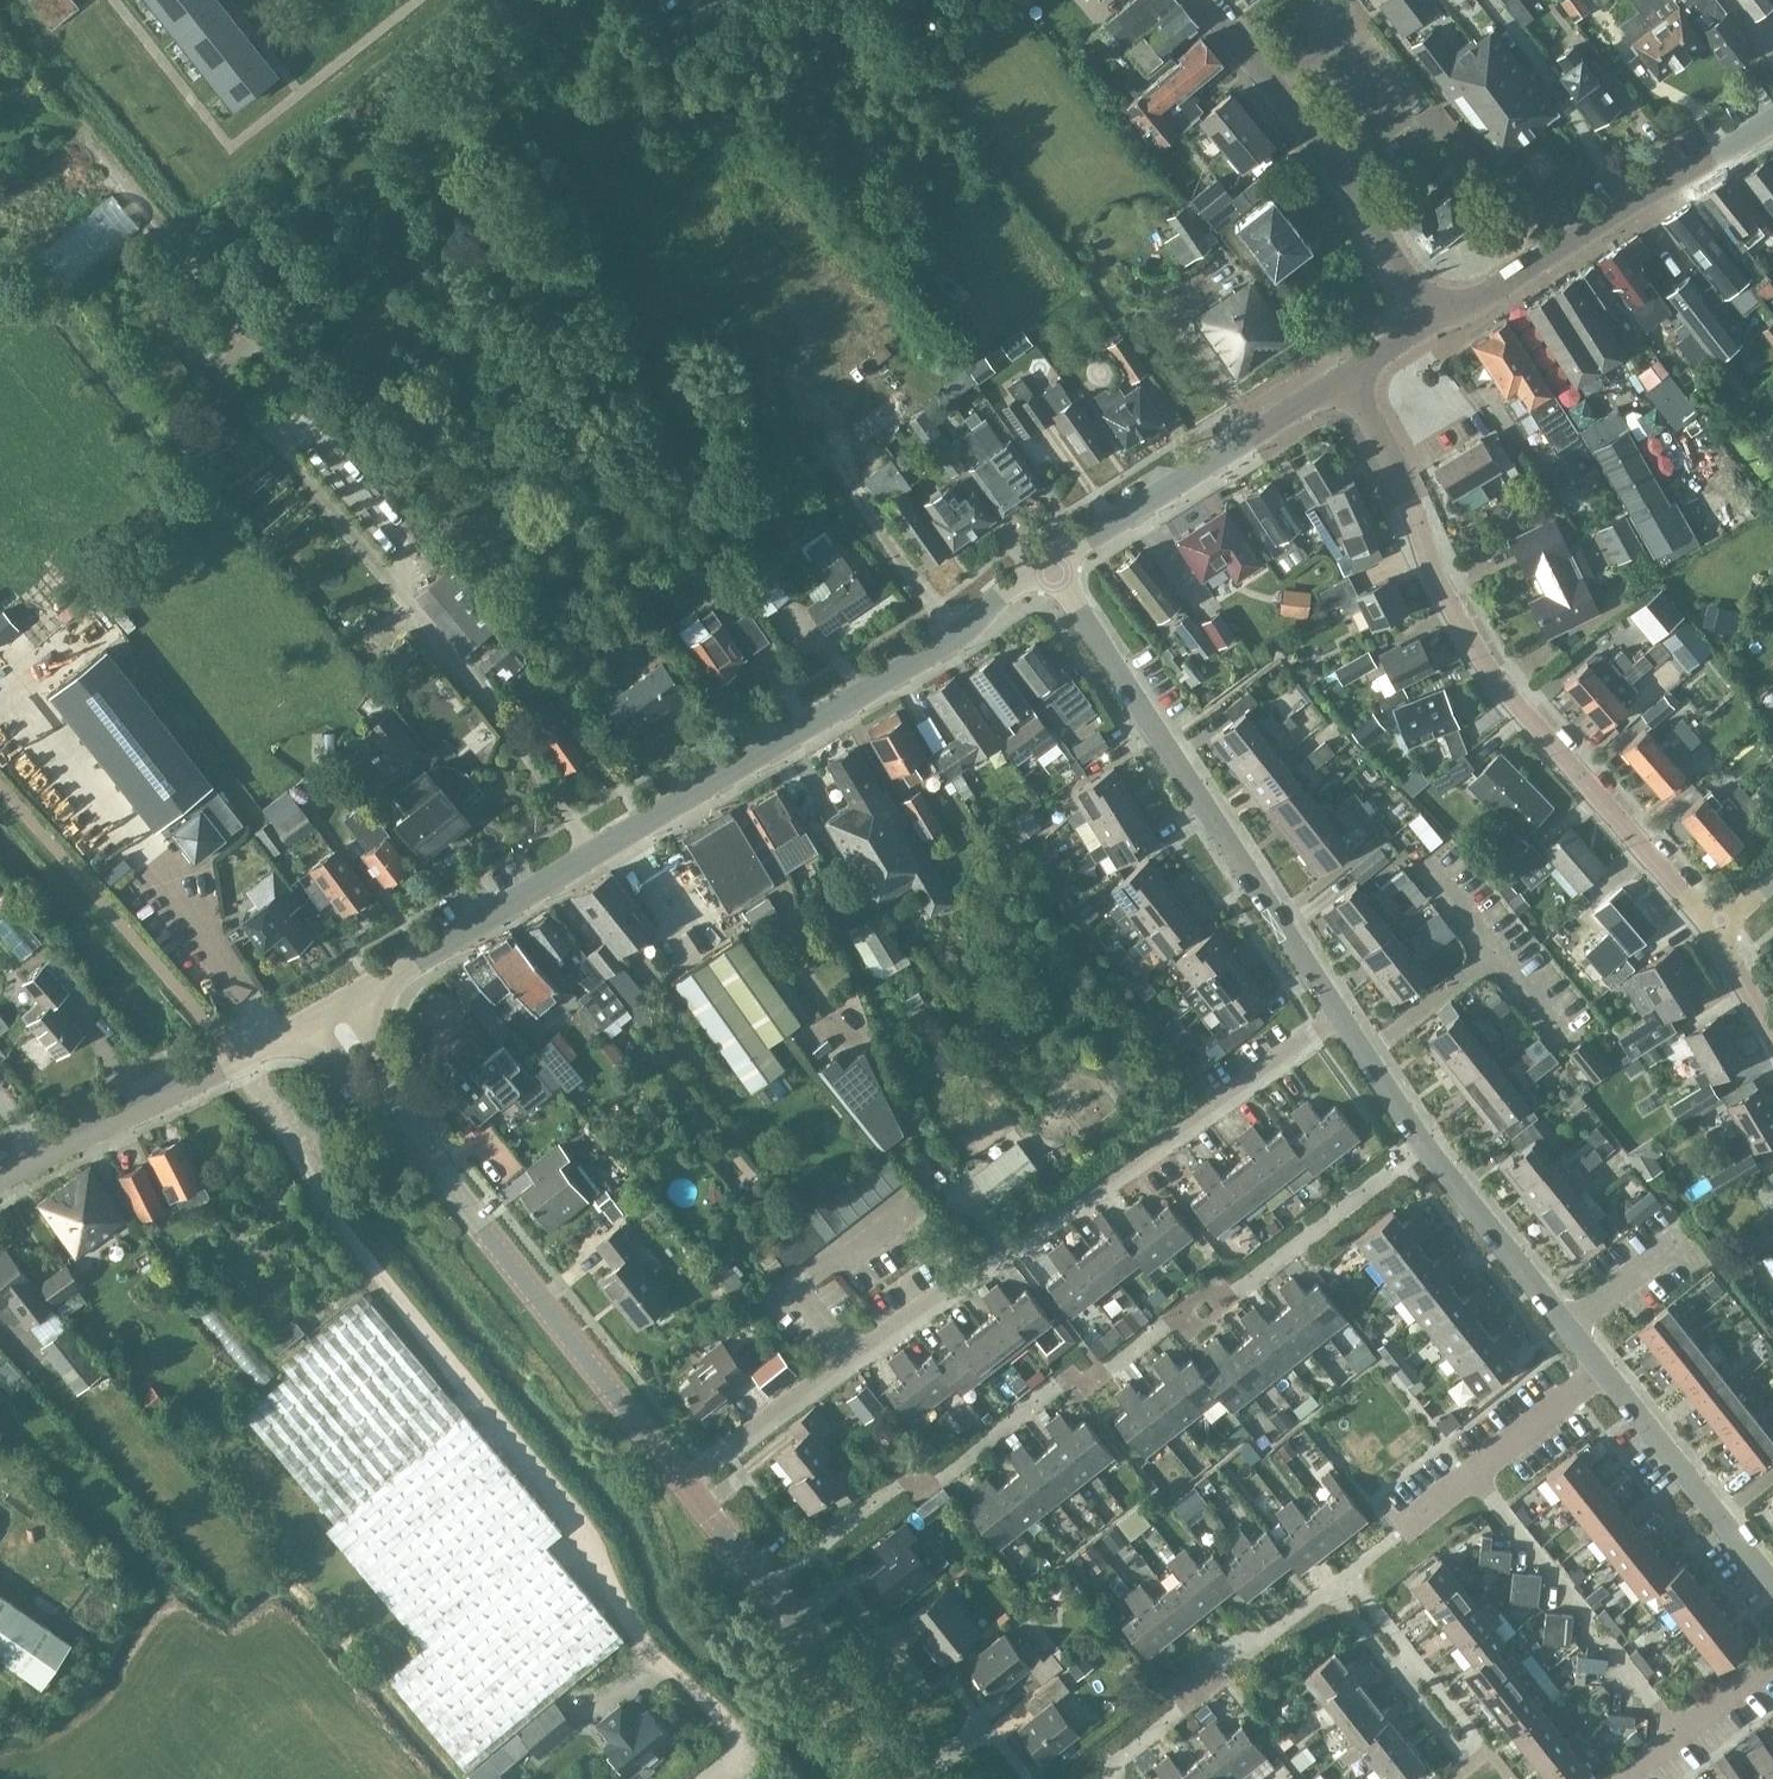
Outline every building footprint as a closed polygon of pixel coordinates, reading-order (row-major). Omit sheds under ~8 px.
[(52,28),(63,20),(61,18),(67,14),(68,15),(79,7),(74,0),(29,0),(52,28)] [(166,21),(187,48),(203,69),(224,96),(232,106),(233,107),(272,76),(264,66),(262,68),(253,56),(253,55),(249,51),(239,39),(241,37),(226,19),(224,20),(215,8),(212,3),(211,3),(209,0),(149,0),(166,21)] [(702,12),(693,0),(686,6),(695,17),(702,12)] [(710,6),(705,0),(694,0),(693,0),(702,12),(710,6)] [(1199,26),(1176,0),(1136,0),(1097,32),(1115,52),(1122,46),(1141,68),(1125,82),(1136,95),(1176,61),(1169,52),(1199,26)] [(1379,4),(1385,12),(1386,11),(1400,0),(1385,0),(1379,4)] [(1561,2),(1575,20),(1589,10),(1582,0),(1563,0),(1561,2)] [(1676,0),(1632,0),(1641,12),(1622,26),(1660,77),(1706,43),(1687,18),(1689,16),(1676,0)] [(1689,16),(1691,15),(1729,66),(1755,47),(1720,0),(1676,0),(1689,16)] [(1754,17),(1772,4),(1772,0),(1741,0),(1754,17)] [(1432,30),(1413,45),(1476,126),(1492,111),(1496,117),(1507,107),(1514,117),(1526,107),(1522,101),(1529,95),(1525,88),(1534,81),(1494,29),(1478,41),(1475,38),(1450,56),(1432,30)] [(1148,88),(1168,111),(1224,63),(1202,37),(1178,56),(1181,60),(1148,88)] [(1595,127),(1621,108),(1573,45),(1558,57),(1582,88),(1572,95),(1595,127)] [(1183,129),(1168,111),(1148,88),(1123,109),(1122,107),(1115,113),(1150,156),(1181,131),(1183,129)] [(1205,160),(1222,145),(1252,120),(1231,95),(1202,119),(1199,116),(1183,129),(1181,131),(1205,160)] [(1241,169),(1271,143),(1252,120),(1222,145),(1241,169)] [(1765,160),(1743,177),(1772,216),(1772,171),(1765,160)] [(1744,245),(1767,227),(1727,177),(1700,194),(1734,237),(1724,244),(1750,275),(1760,288),(1771,279),(1744,245)] [(1217,178),(1191,200),(1206,216),(1231,196),(1217,178)] [(1429,253),(1471,221),(1462,210),(1485,192),(1477,182),(1454,199),(1450,194),(1439,201),(1432,191),(1401,215),(1429,253)] [(1273,276),(1310,248),(1273,198),(1236,227),(1273,276)] [(1724,244),(1723,245),(1688,203),(1662,220),(1713,282),(1702,292),(1690,276),(1665,296),(1685,321),(1682,323),(1713,363),(1714,363),(1741,341),(1713,306),(1725,297),(1724,296),(1748,276),(1750,275),(1724,244)] [(1213,246),(1184,204),(1166,217),(1176,232),(1165,240),(1183,267),(1213,246)] [(1644,327),(1668,310),(1636,262),(1647,254),(1634,236),(1598,261),(1644,327)] [(1610,309),(1609,309),(1604,302),(1613,296),(1593,264),(1572,278),(1605,329),(1607,327),(1613,337),(1621,332),(1615,324),(1618,322),(1610,309)] [(1595,372),(1619,356),(1570,279),(1526,307),(1575,384),(1579,382),(1586,394),(1603,384),(1595,372)] [(1236,380),(1295,340),(1254,280),(1236,292),(1234,289),(1193,317),(1236,380)] [(1597,466),(1584,445),(1506,319),(1485,332),(1486,334),(1472,342),(1506,396),(1517,390),(1525,405),(1573,481),(1597,466)] [(1700,373),(1713,363),(1682,323),(1675,329),(1682,338),(1676,342),(1700,373)] [(1133,381),(1144,374),(1147,372),(1122,334),(1108,344),(1133,381)] [(1658,358),(1638,373),(1641,378),(1648,387),(1666,373),(1668,372),(1661,363),(1658,358)] [(969,373),(978,384),(992,374),(984,362),(969,373)] [(943,384),(965,404),(980,388),(957,368),(943,384)] [(1648,387),(1646,389),(1676,427),(1696,411),(1666,373),(1648,387)] [(1087,417),(1058,378),(1036,394),(1022,374),(1007,385),(1016,396),(1003,406),(1025,436),(1052,416),(1087,463),(1111,446),(1090,415),(1087,417)] [(1164,421),(1139,385),(1124,396),(1118,387),(1110,393),(1107,388),(1092,398),(1126,448),(1164,421)] [(951,398),(929,414),(936,423),(957,407),(951,398)] [(1694,531),(1692,532),(1674,500),(1668,503),(1628,433),(1630,432),(1617,409),(1579,431),(1591,452),(1594,452),(1653,555),(1656,553),(1661,563),(1700,541),(1694,531)] [(975,410),(964,417),(972,428),(982,420),(975,410)] [(972,428),(1024,500),(1044,486),(1010,438),(1002,444),(984,419),(982,420),(972,428)] [(1004,515),(1024,500),(972,428),(961,436),(979,461),(970,467),(981,482),(1004,515)] [(1504,480),(1520,471),(1497,434),(1483,442),(1481,439),(1435,467),(1452,495),(1497,468),(1504,480)] [(931,448),(951,476),(965,466),(945,438),(931,448)] [(1383,543),(1371,519),(1372,519),(1354,479),(1343,484),(1323,452),(1297,467),(1308,485),(1295,492),(1336,558),(1344,576),(1384,558),(1378,544),(1383,543)] [(911,487),(898,467),(892,458),(867,475),(926,561),(945,548),(905,491),(911,487)] [(1304,547),(1296,544),(1281,521),(1292,514),(1271,481),(1246,497),(1267,529),(1260,534),(1262,538),(1275,559),(1287,574),(1309,556),(1304,547)] [(955,547),(995,520),(975,490),(962,499),(953,485),(927,503),(936,517),(935,518),(955,547)] [(1205,579),(1228,563),(1239,578),(1263,561),(1229,515),(1216,525),(1212,519),(1208,521),(1203,521),(1196,526),(1195,530),(1179,542),(1205,579)] [(1625,516),(1600,530),(1611,549),(1636,535),(1625,516)] [(1546,635),(1600,609),(1583,573),(1577,575),(1568,556),(1573,554),(1555,517),(1510,538),(1520,559),(1529,555),(1546,592),(1530,600),(1546,635)] [(837,544),(836,545),(834,541),(821,550),(816,543),(807,550),(813,560),(834,590),(811,606),(827,630),(874,599),(837,544)] [(1157,620),(1179,604),(1140,552),(1118,569),(1157,620)] [(419,591),(468,651),(504,622),(455,562),(419,591)] [(742,583),(765,614),(789,595),(766,565),(742,583)] [(1372,625),(1403,610),(1387,578),(1357,593),(1349,576),(1319,591),(1327,608),(1341,601),(1346,612),(1362,605),(1372,625)] [(1660,588),(1629,615),(1653,641),(1683,615),(1660,588)] [(1291,590),(1289,617),(1308,618),(1310,592),(1291,590)] [(699,616),(678,630),(689,645),(692,643),(720,682),(738,670),(735,666),(748,657),(715,610),(702,619),(699,616)] [(749,610),(733,621),(745,638),(761,627),(749,610)] [(1201,622),(1219,648),(1237,636),(1219,610),(1201,622)] [(0,613),(0,643),(17,628),(2,611),(0,613)] [(1736,620),(1708,613),(1704,630),(1732,636),(1736,620)] [(1216,648),(1190,614),(1174,626),(1192,649),(1197,645),(1205,656),(1216,648)] [(1685,671),(1711,651),(1688,621),(1662,642),(1685,671)] [(524,664),(516,655),(529,643),(518,631),(480,664),(498,686),(524,664)] [(406,638),(405,637),(377,659),(389,674),(417,651),(406,638)] [(1394,685),(1431,666),(1417,639),(1400,648),(1398,645),(1380,654),(1382,658),(1373,662),(1367,650),(1334,669),(1341,683),(1364,672),(1367,679),(1387,670),(1394,685)] [(1168,640),(1157,648),(1168,663),(1179,655),(1168,640)] [(1036,643),(1012,661),(1037,694),(1038,693),(1046,705),(1051,702),(1066,721),(1090,703),(1066,671),(1060,676),(1036,643)] [(195,862),(243,823),(107,648),(50,693),(156,829),(163,823),(195,862)] [(1564,681),(1586,705),(1634,662),(1624,650),(1599,673),(1587,661),(1564,681)] [(1015,732),(1002,742),(1017,762),(1032,751),(1037,756),(1057,741),(994,657),(971,675),(1015,732)] [(1189,660),(1181,666),(1190,678),(1185,682),(1190,688),(1203,679),(1189,660)] [(674,711),(691,699),(664,661),(649,672),(649,673),(607,702),(630,734),(670,705),(674,711)] [(1634,662),(1586,705),(1605,727),(1627,706),(1636,698),(1636,687),(1631,682),(1643,672),(1634,662)] [(1307,666),(1301,670),(1308,681),(1320,673),(1316,667),(1307,666)] [(954,676),(928,694),(957,736),(932,753),(949,777),(1000,742),(954,676)] [(1298,683),(1294,686),(1306,702),(1310,699),(1298,683)] [(561,685),(543,697),(552,711),(543,717),(553,731),(543,738),(564,769),(586,754),(567,726),(582,716),(561,685)] [(1227,763),(1279,722),(1270,711),(1255,724),(1245,712),(1258,702),(1248,690),(1224,710),(1232,721),(1209,739),(1227,763)] [(1405,705),(1394,709),(1399,723),(1407,743),(1442,730),(1453,760),(1463,752),(1466,750),(1456,724),(1443,690),(1405,705)] [(1665,694),(1645,709),(1640,714),(1653,728),(1676,706),(1665,694)] [(1375,709),(1352,730),(1364,744),(1388,724),(1375,709)] [(914,761),(925,755),(924,753),(922,754),(903,722),(905,721),(903,718),(901,719),(897,712),(868,730),(873,737),(870,739),(871,741),(873,740),(893,773),(899,770),(909,785),(921,778),(919,774),(921,772),(914,761)] [(421,751),(419,748),(392,713),(371,730),(400,768),(421,751)] [(1290,715),(1282,722),(1289,730),(1297,724),(1290,715)] [(1642,771),(1692,728),(1683,718),(1657,740),(1646,727),(1622,748),(1642,771)] [(1245,785),(1281,756),(1271,745),(1287,732),(1279,722),(1227,763),(1245,785)] [(1663,795),(1685,773),(1676,762),(1702,739),(1692,728),(1642,771),(1663,795)] [(1082,760),(1105,745),(1097,732),(1074,747),(1082,760)] [(1263,807),(1334,750),(1326,740),(1305,756),(1290,768),(1281,756),(1245,785),(1263,807)] [(954,902),(947,889),(887,788),(880,792),(854,748),(828,764),(851,803),(838,810),(840,815),(827,823),(875,905),(913,883),(926,903),(934,898),(941,909),(954,902)] [(1306,789),(1322,777),(1331,770),(1323,760),(1335,751),(1334,750),(1263,807),(1280,829),(1316,801),(1306,789)] [(1475,767),(1464,753),(1463,752),(1453,760),(1448,764),(1428,779),(1439,794),(1475,767)] [(1554,807),(1538,792),(1500,753),(1468,785),(1521,839),(1554,807)] [(1077,759),(1070,764),(1078,775),(1085,770),(1077,759)] [(483,792),(467,773),(466,771),(464,772),(461,768),(454,764),(446,763),(439,763),(435,764),(429,768),(426,765),(395,790),(412,810),(399,821),(426,853),(468,818),(461,810),(483,792)] [(1416,765),(1397,780),(1410,793),(1428,779),(1416,765)] [(1075,827),(1129,792),(1113,768),(1071,795),(1079,809),(1068,816),(1075,827)] [(1682,815),(1702,838),(1751,795),(1740,784),(1721,800),(1712,789),(1682,815)] [(1772,812),(1772,796),(1763,785),(1760,788),(1759,788),(1751,795),(1702,838),(1722,861),(1744,840),(1732,827),(1759,804),(1769,815),(1772,812)] [(314,825),(288,789),(264,806),(289,842),(314,825)] [(778,861),(800,848),(809,843),(791,812),(793,811),(780,789),(747,809),(778,861)] [(1298,852),(1363,800),(1356,791),(1342,802),(1341,801),(1325,813),(1316,801),(1280,829),(1298,852)] [(920,792),(902,803),(924,839),(942,828),(920,792)] [(1090,851),(1144,817),(1129,792),(1075,827),(1090,851)] [(1343,834),(1358,822),(1375,809),(1367,798),(1363,801),(1363,800),(1298,852),(1317,876),(1353,847),(1343,834)] [(359,838),(366,833),(375,845),(365,853),(387,882),(410,865),(397,847),(400,846),(367,802),(344,818),(359,838)] [(52,822),(61,835),(85,817),(75,805),(52,822)] [(1017,815),(1004,823),(1016,842),(1029,834),(1017,815)] [(751,897),(774,883),(735,816),(710,831),(750,897),(751,897)] [(1117,869),(1160,842),(1144,817),(1090,851),(1097,862),(1109,854),(1117,869)] [(270,823),(257,833),(272,854),(285,844),(270,823)] [(1579,890),(1604,868),(1569,829),(1540,854),(1530,843),(1509,862),(1522,878),(1531,887),(1557,864),(1579,890)] [(728,911),(750,897),(710,831),(687,845),(728,911)] [(993,843),(971,855),(978,867),(1000,855),(993,843)] [(1379,846),(1350,870),(1361,883),(1390,859),(1379,846)] [(305,887),(320,908),(331,899),(343,915),(372,894),(338,848),(309,869),(316,879),(305,887)] [(1053,874),(1065,867),(1058,857),(1047,864),(1053,874)] [(1118,922),(1167,883),(1149,860),(1109,892),(1118,904),(1109,911),(1118,922)] [(315,937),(293,910),(302,903),(273,867),(246,889),(258,904),(241,917),(265,947),(271,941),(287,960),(315,937)] [(1065,867),(1053,874),(1059,885),(1071,878),(1065,867)] [(1410,878),(1405,871),(1402,867),(1381,884),(1365,896),(1356,884),(1320,913),(1338,935),(1389,895),(1400,886),(1410,878)] [(654,927),(611,872),(611,871),(573,894),(608,939),(588,954),(606,977),(604,978),(629,1009),(628,1010),(649,1034),(659,1026),(638,1000),(645,994),(622,965),(627,961),(622,955),(625,954),(623,952),(654,927)] [(1500,874),(1491,881),(1506,899),(1515,892),(1500,874)] [(1410,878),(1400,886),(1408,895),(1418,887),(1410,878)] [(1136,945),(1185,906),(1167,883),(1118,922),(1124,930),(1133,922),(1144,936),(1135,943),(1136,945)] [(1628,951),(1656,928),(1621,888),(1594,911),(1628,951)] [(1398,905),(1389,895),(1338,935),(1356,958),(1392,929),(1383,917),(1398,905)] [(679,896),(670,902),(681,920),(691,914),(679,896)] [(1518,896),(1509,903),(1519,915),(1528,908),(1518,896)] [(756,928),(778,914),(768,898),(746,912),(756,928)] [(1097,912),(1091,904),(1080,912),(1087,921),(1097,912)] [(1584,904),(1578,909),(1584,916),(1589,911),(1584,904)] [(1163,960),(1203,929),(1185,906),(1136,945),(1143,954),(1152,947),(1163,960)] [(0,919),(0,931),(21,957),(41,942),(14,908),(0,919)] [(857,924),(847,931),(869,967),(870,966),(876,975),(885,976),(910,961),(904,951),(879,911),(857,924)] [(1374,980),(1447,922),(1438,911),(1401,941),(1392,929),(1356,958),(1374,980)] [(576,940),(570,944),(549,915),(545,919),(542,916),(536,921),(535,926),(528,931),(551,961),(563,977),(569,973),(590,988),(579,997),(586,1005),(586,1006),(599,1022),(604,1029),(606,1028),(628,1010),(629,1009),(604,978),(576,940)] [(1447,922),(1374,980),(1392,1003),(1428,975),(1418,962),(1433,950),(1434,951),(1456,934),(1448,923),(1447,922)] [(536,1014),(561,994),(511,932),(464,963),(494,1001),(492,1002),(496,1007),(514,1028),(521,1038),(542,1021),(536,1014)] [(1193,986),(1232,954),(1214,932),(1175,963),(1193,986)] [(767,1103),(791,1086),(780,1069),(784,1066),(768,1043),(800,1021),(738,933),(672,980),(691,1006),(701,1020),(751,1090),(755,1087),(767,1103)] [(1116,960),(1127,951),(1119,941),(1107,949),(1116,960)] [(1645,1019),(1617,1038),(1627,1053),(1631,1058),(1642,1051),(1654,1044),(1676,1030),(1667,1016),(1701,994),(1673,950),(1643,969),(1622,983),(1642,1013),(1641,1013),(1645,1019)] [(1122,968),(1134,960),(1127,951),(1116,960),(1122,968)] [(57,952),(45,962),(69,990),(81,980),(57,952)] [(1212,1009),(1251,977),(1232,954),(1193,986),(1202,997),(1194,1004),(1202,1015),(1211,1008),(1212,1009)] [(1611,987),(1631,970),(1620,957),(1600,975),(1611,987)] [(38,999),(22,1013),(48,1043),(43,1048),(32,1035),(20,1046),(39,1068),(51,1057),(47,1053),(52,1048),(58,1055),(85,1033),(57,1001),(69,990),(45,962),(29,976),(23,981),(38,999)] [(1241,1023),(1269,1000),(1251,977),(1212,1009),(1228,1030),(1217,1039),(1227,1051),(1249,1033),(1241,1023)] [(1150,983),(1139,991),(1145,998),(1156,990),(1150,983)] [(1500,996),(1495,990),(1484,999),(1489,1005),(1500,996)] [(483,1017),(502,1039),(513,1030),(482,994),(471,1003),(483,1017)] [(1439,1064),(1490,1023),(1511,1007),(1502,997),(1482,1012),(1466,1025),(1457,1013),(1421,1041),(1439,1064)] [(1436,1012),(1442,1019),(1454,1009),(1449,1003),(1436,1012)] [(587,1030),(599,1022),(586,1006),(575,1013),(587,1030)] [(886,1020),(910,1076),(940,1064),(916,1007),(886,1020)] [(0,1012),(0,1031),(9,1024),(0,1012)] [(465,1075),(454,1084),(469,1102),(463,1107),(476,1123),(509,1096),(524,1115),(552,1092),(560,1086),(544,1065),(536,1072),(531,1075),(520,1062),(500,1038),(483,1017),(467,1031),(472,1038),(463,1045),(466,1049),(456,1057),(462,1064),(459,1067),(465,1075)] [(1175,1038),(1186,1029),(1177,1017),(1166,1026),(1175,1038)] [(1680,1120),(1714,1100),(1719,1097),(1710,1081),(1742,1063),(1716,1018),(1685,1036),(1704,1070),(1696,1075),(1702,1086),(1671,1103),(1680,1120)] [(1457,1086),(1493,1058),(1483,1046),(1499,1034),(1490,1023),(1439,1064),(1457,1086)] [(1181,1045),(1192,1036),(1186,1029),(1175,1038),(1181,1045)] [(1568,1052),(1592,1082),(1610,1067),(1585,1037),(1568,1052)] [(550,1038),(535,1051),(545,1064),(544,1065),(560,1086),(562,1084),(567,1090),(583,1077),(550,1038)] [(1654,1044),(1642,1051),(1649,1064),(1661,1056),(1654,1044)] [(817,1069),(879,1146),(906,1127),(865,1047),(842,1066),(834,1055),(817,1069)] [(1525,1051),(1517,1058),(1526,1069),(1534,1062),(1525,1051)] [(1475,1109),(1526,1069),(1517,1058),(1502,1070),(1493,1058),(1457,1086),(1475,1109)] [(1526,1069),(1475,1109),(1493,1131),(1502,1124),(1511,1135),(1510,1136),(1511,1137),(1522,1129),(1538,1116),(1534,1110),(1537,1108),(1538,1104),(1537,1100),(1534,1097),(1530,1094),(1527,1095),(1524,1098),(1519,1091),(1534,1079),(1526,1069)] [(1562,1096),(1575,1112),(1588,1102),(1582,1095),(1586,1092),(1578,1083),(1562,1096)] [(1718,1192),(1763,1165),(1754,1151),(1772,1139),(1772,1113),(1757,1087),(1726,1105),(1740,1129),(1730,1135),(1730,1139),(1729,1143),(1726,1146),(1735,1161),(1709,1176),(1718,1192)] [(1337,1154),(1359,1136),(1335,1105),(1320,1117),(1307,1101),(1300,1107),(1337,1154)] [(658,1106),(648,1106),(648,1123),(658,1123),(658,1106)] [(1313,1173),(1337,1154),(1300,1107),(1292,1113),(1304,1129),(1291,1140),(1307,1160),(1305,1162),(1313,1173)] [(1517,1189),(1553,1161),(1544,1150),(1559,1137),(1542,1115),(1518,1134),(1527,1144),(1499,1166),(1517,1189)] [(1307,1160),(1291,1140),(1282,1129),(1266,1141),(1253,1125),(1245,1131),(1283,1179),(1305,1162),(1307,1160)] [(1261,1196),(1283,1179),(1245,1131),(1238,1137),(1251,1153),(1236,1165),(1261,1196)] [(210,1196),(203,1182),(189,1155),(193,1153),(187,1141),(182,1144),(180,1139),(163,1147),(160,1145),(153,1149),(153,1153),(149,1155),(171,1198),(175,1196),(183,1210),(210,1196)] [(1651,1139),(1626,1153),(1637,1166),(1659,1153),(1651,1139)] [(580,1166),(570,1154),(561,1143),(537,1162),(546,1173),(522,1192),(532,1204),(530,1206),(533,1210),(536,1209),(552,1230),(589,1200),(569,1174),(580,1166)] [(1596,1163),(1597,1163),(1604,1157),(1595,1146),(1577,1160),(1562,1172),(1553,1161),(1517,1189),(1535,1211),(1596,1163)] [(885,1156),(874,1165),(893,1190),(904,1181),(885,1156)] [(994,1161),(972,1178),(996,1209),(1041,1175),(1029,1159),(1006,1176),(994,1161)] [(1261,1196),(1236,1165),(1222,1176),(1209,1160),(1201,1166),(1238,1214),(1261,1196)] [(1605,1173),(1597,1163),(1596,1163),(1535,1211),(1553,1234),(1588,1206),(1579,1194),(1595,1182),(1594,1182),(1605,1173)] [(142,1220),(164,1209),(142,1165),(120,1176),(142,1220)] [(893,1190),(874,1165),(863,1174),(882,1198),(893,1190)] [(1193,1204),(1187,1209),(1199,1224),(1205,1219),(1215,1232),(1238,1214),(1201,1166),(1193,1172),(1206,1188),(1190,1200),(1193,1204)] [(111,1228),(126,1218),(90,1167),(38,1205),(76,1257),(113,1230),(111,1228)] [(863,1174),(851,1182),(871,1207),(882,1198),(863,1174)] [(851,1182),(840,1191),(859,1216),(871,1207),(851,1182)] [(709,1187),(712,1205),(723,1203),(721,1186),(709,1187)] [(1631,1227),(1660,1204),(1661,1203),(1650,1189),(1619,1213),(1613,1205),(1597,1218),(1588,1206),(1553,1234),(1571,1257),(1622,1217),(1631,1227)] [(615,1201),(607,1191),(596,1199),(605,1209),(615,1201)] [(840,1191),(829,1200),(848,1225),(859,1216),(840,1191)] [(829,1200),(817,1208),(837,1233),(848,1225),(829,1200)] [(1170,1253),(1193,1235),(1169,1204),(1153,1216),(1140,1200),(1132,1206),(1170,1253)] [(605,1209),(604,1210),(612,1220),(623,1212),(615,1201),(605,1209)] [(1147,1271),(1170,1253),(1132,1206),(1124,1212),(1137,1229),(1123,1239),(1139,1259),(1138,1260),(1147,1271)] [(817,1208),(806,1217),(825,1242),(837,1233),(817,1208)] [(1369,1259),(1422,1218),(1416,1210),(1401,1222),(1392,1210),(1354,1239),(1369,1259)] [(1139,1259),(1123,1239),(1101,1211),(1093,1217),(1106,1234),(1091,1245),(1116,1277),(1138,1260),(1139,1259)] [(1267,1224),(1273,1231),(1280,1226),(1274,1218),(1267,1224)] [(1384,1278),(1422,1249),(1413,1237),(1428,1225),(1422,1218),(1369,1259),(1384,1278)] [(813,1252),(824,1243),(806,1220),(795,1229),(813,1252)] [(638,1326),(670,1301),(641,1265),(647,1260),(621,1228),(599,1245),(617,1268),(601,1280),(638,1326)] [(801,1261),(813,1252),(795,1229),(783,1238),(801,1261)] [(1259,1251),(1264,1262),(1281,1254),(1270,1231),(1235,1248),(1241,1259),(1259,1251)] [(789,1270),(801,1261),(783,1238),(771,1247),(789,1270)] [(1116,1277),(1091,1245),(1076,1257),(1063,1241),(1056,1247),(1094,1295),(1116,1277)] [(8,1320),(17,1321),(21,1317),(28,1326),(29,1325),(30,1324),(54,1305),(53,1304),(29,1274),(6,1246),(0,1250),(0,1309),(8,1320)] [(1071,1313),(1094,1295),(1056,1247),(1048,1253),(1061,1269),(1046,1281),(1071,1313)] [(1399,1297),(1452,1256),(1447,1249),(1431,1261),(1422,1249),(1384,1278),(1399,1297)] [(770,1275),(781,1266),(770,1252),(759,1261),(770,1275)] [(1414,1317),(1452,1287),(1443,1275),(1458,1263),(1452,1256),(1399,1297),(1414,1317)] [(66,1263),(39,1283),(55,1304),(82,1284),(66,1263)] [(1753,1274),(1738,1275),(1739,1283),(1743,1288),(1755,1287),(1753,1274)] [(1327,1334),(1346,1319),(1317,1282),(1304,1292),(1292,1276),(1285,1282),(1327,1334)] [(1336,1277),(1329,1283),(1333,1288),(1340,1282),(1336,1277)] [(1723,1288),(1715,1277),(1705,1285),(1713,1296),(1723,1288)] [(1308,1350),(1327,1334),(1285,1282),(1278,1288),(1290,1303),(1278,1312),(1308,1350)] [(984,1284),(976,1290),(981,1297),(989,1290),(984,1284)] [(1027,1338),(1050,1319),(1026,1288),(1010,1301),(997,1284),(989,1290),(1027,1338)] [(1340,1285),(1333,1290),(1347,1309),(1355,1303),(1340,1285)] [(1165,1293),(1160,1287),(1148,1296),(1153,1303),(1165,1293)] [(1429,1336),(1482,1294),(1476,1287),(1461,1299),(1452,1287),(1414,1317),(1429,1336)] [(1005,1356),(1027,1338),(989,1290),(981,1297),(995,1313),(980,1325),(1005,1356)] [(290,1373),(243,1413),(335,1522),(331,1525),(413,1625),(418,1631),(429,1644),(389,1677),(448,1748),(467,1771),(517,1730),(553,1699),(624,1640),(608,1621),(608,1620),(546,1546),(563,1533),(554,1521),(547,1513),(364,1294),(280,1362),(290,1373)] [(1444,1355),(1482,1325),(1472,1314),(1488,1302),(1482,1294),(1429,1336),(1444,1355)] [(1655,1351),(1685,1327),(1667,1305),(1637,1329),(1638,1330),(1626,1340),(1631,1347),(1644,1337),(1655,1351)] [(1308,1350),(1278,1312),(1267,1322),(1255,1307),(1247,1313),(1289,1365),(1308,1350)] [(1134,1310),(1117,1324),(1126,1335),(1143,1321),(1134,1310)] [(1270,1380),(1289,1365),(1247,1313),(1240,1318),(1252,1333),(1240,1342),(1270,1380)] [(276,1349),(302,1328),(293,1317),(267,1338),(276,1349)] [(1005,1356),(980,1325),(966,1336),(952,1319),(945,1325),(983,1373),(1005,1356)] [(1378,1326),(1374,1321),(1365,1328),(1372,1337),(1377,1332),(1378,1326)] [(1110,1347),(1125,1336),(1116,1324),(1101,1336),(1110,1347)] [(45,1342),(42,1345),(77,1392),(103,1371),(68,1325),(45,1342)] [(960,1391),(983,1373),(945,1325),(937,1331),(950,1348),(936,1359),(956,1384),(955,1385),(960,1391)] [(1459,1374),(1512,1332),(1506,1325),(1491,1337),(1482,1325),(1444,1355),(1459,1374)] [(1658,1382),(1701,1348),(1685,1327),(1655,1351),(1666,1365),(1653,1375),(1658,1382)] [(1502,1352),(1518,1340),(1512,1332),(1459,1374),(1474,1394),(1512,1364),(1502,1352)] [(1270,1380),(1240,1342),(1229,1352),(1217,1337),(1210,1343),(1251,1395),(1270,1380)] [(1393,1367),(1405,1357),(1390,1338),(1377,1348),(1393,1367)] [(1344,1356),(1357,1371),(1376,1357),(1364,1341),(1344,1356)] [(1233,1409),(1251,1395),(1210,1343),(1202,1349),(1214,1363),(1203,1372),(1221,1394),(1233,1409)] [(734,1386),(747,1375),(722,1344),(703,1359),(706,1362),(696,1370),(693,1366),(676,1380),(686,1393),(684,1395),(687,1399),(689,1397),(701,1413),(712,1404),(715,1407),(737,1389),(734,1386)] [(1687,1392),(1717,1368),(1701,1348),(1658,1382),(1663,1388),(1676,1378),(1687,1392)] [(956,1384),(936,1359),(932,1353),(917,1365),(904,1349),(896,1355),(933,1402),(955,1385),(956,1384)] [(779,1353),(753,1374),(769,1393),(794,1372),(786,1363),(779,1353)] [(911,1420),(933,1402),(896,1355),(888,1361),(901,1377),(886,1389),(911,1420)] [(1221,1394),(1203,1372),(1192,1357),(1179,1367),(1170,1356),(1163,1362),(1201,1410),(1221,1394)] [(1420,1376),(1405,1357),(1393,1367),(1408,1386),(1419,1377),(1420,1376)] [(1183,1425),(1201,1410),(1163,1362),(1155,1368),(1164,1379),(1153,1388),(1183,1425)] [(1690,1422),(1733,1388),(1717,1368),(1687,1392),(1697,1405),(1685,1415),(1690,1422)] [(1009,1384),(1018,1396),(1030,1387),(1020,1375),(1009,1384)] [(1419,1377),(1408,1386),(1413,1393),(1425,1384),(1419,1377)] [(886,1406),(867,1383),(847,1400),(866,1422),(886,1406)] [(152,1411),(163,1402),(149,1386),(138,1395),(152,1411)] [(1183,1425),(1153,1388),(1141,1397),(1133,1386),(1125,1392),(1164,1440),(1183,1425)] [(1719,1431),(1749,1408),(1733,1388),(1690,1422),(1695,1428),(1709,1418),(1719,1431)] [(1144,1456),(1164,1440),(1125,1392),(1118,1398),(1127,1409),(1115,1419),(1144,1456)] [(797,1479),(823,1459),(831,1453),(818,1437),(832,1426),(815,1406),(790,1426),(799,1437),(777,1454),(796,1477),(797,1479)] [(1282,1408),(1271,1417),(1281,1430),(1292,1421),(1282,1408)] [(1722,1462),(1765,1428),(1749,1408),(1719,1431),(1730,1445),(1717,1456),(1722,1462)] [(947,1410),(942,1413),(957,1432),(962,1429),(947,1410)] [(1038,1415),(1043,1423),(1051,1417),(1045,1410),(1038,1415)] [(1436,1423),(1446,1435),(1462,1423),(1453,1410),(1436,1423)] [(987,1411),(980,1416),(985,1421),(991,1416),(987,1411)] [(1095,1470),(1114,1455),(1085,1419),(1072,1429),(1060,1413),(1053,1419),(1095,1470)] [(1076,1486),(1095,1470),(1053,1419),(1046,1425),(1058,1440),(1046,1449),(1076,1486)] [(1772,1454),(1772,1439),(1765,1428),(1722,1462),(1727,1468),(1740,1458),(1751,1472),(1772,1454)] [(1238,1441),(1231,1432),(1223,1438),(1231,1447),(1233,1446),(1238,1441)] [(1263,1433),(1254,1440),(1261,1448),(1269,1441),(1263,1433)] [(936,1449),(928,1440),(919,1448),(926,1457),(936,1449)] [(1276,1448),(1283,1456),(1292,1449),(1285,1440),(1276,1448)] [(1248,1442),(1239,1449),(1251,1464),(1260,1456),(1248,1442)] [(1563,1496),(1593,1472),(1582,1458),(1594,1449),(1589,1443),(1577,1453),(1576,1452),(1546,1475),(1563,1496)] [(1076,1486),(1046,1449),(1034,1459),(1022,1444),(1015,1449),(1056,1501),(1076,1486)] [(1037,1516),(1056,1501),(1015,1449),(1008,1455),(1019,1470),(1008,1479),(1037,1516)] [(840,1503),(864,1484),(848,1463),(835,1473),(823,1459),(797,1479),(796,1477),(788,1484),(808,1509),(830,1491),(840,1503)] [(1563,1496),(1579,1516),(1609,1492),(1611,1495),(1621,1487),(1616,1481),(1606,1489),(1593,1472),(1563,1496)] [(1626,1472),(1616,1481),(1621,1487),(1631,1479),(1629,1476),(1627,1473),(1626,1472)] [(1345,1537),(1367,1519),(1329,1473),(1321,1479),(1334,1495),(1320,1506),(1345,1537)] [(1037,1516),(1008,1479),(996,1489),(984,1474),(976,1480),(1018,1532),(1037,1516)] [(1206,1475),(1194,1484),(1199,1490),(1203,1495),(1215,1485),(1206,1475)] [(999,1547),(1018,1532),(976,1480),(970,1485),(982,1500),(969,1510),(999,1547)] [(1203,1495),(1199,1490),(1194,1484),(1172,1502),(1179,1510),(1186,1505),(1188,1507),(1203,1495)] [(937,1493),(918,1508),(928,1519),(953,1500),(943,1487),(937,1493)] [(1609,1492),(1579,1516),(1595,1536),(1625,1512),(1611,1495),(1609,1492)] [(1345,1537),(1320,1506),(1307,1517),(1294,1501),(1285,1508),(1323,1555),(1345,1537)] [(1129,1539),(1151,1522),(1137,1506),(1116,1522),(1129,1539)] [(1299,1574),(1323,1555),(1285,1508),(1277,1515),(1289,1530),(1276,1541),(1292,1561),(1290,1563),(1299,1574)] [(1625,1512),(1595,1536),(1611,1557),(1641,1533),(1643,1535),(1653,1527),(1648,1520),(1638,1529),(1625,1512)] [(1658,1512),(1648,1520),(1653,1527),(1663,1519),(1661,1517),(1658,1512)] [(894,1554),(872,1572),(896,1602),(948,1561),(930,1539),(922,1545),(906,1525),(884,1542),(894,1554)] [(1292,1561),(1276,1541),(1266,1529),(1251,1541),(1238,1525),(1231,1531),(1269,1579),(1290,1563),(1292,1561)] [(1115,1526),(1101,1536),(1114,1551),(1127,1541),(1115,1526)] [(1246,1598),(1269,1579),(1231,1531),(1223,1537),(1236,1553),(1221,1565),(1238,1586),(1237,1586),(1246,1598)] [(1641,1533),(1611,1557),(1621,1569),(1615,1574),(1621,1582),(1627,1577),(1657,1553),(1643,1535),(1641,1533)] [(1493,1551),(1494,1538),(1484,1537),(1483,1550),(1493,1551)] [(161,1556),(163,1540),(150,1539),(149,1555),(161,1556)] [(1238,1586),(1221,1565),(1212,1554),(1198,1565),(1185,1549),(1177,1556),(1216,1603),(1237,1586),(1238,1586)] [(1491,1564),(1493,1551),(1483,1550),(1481,1563),(1491,1564)] [(1673,1573),(1672,1572),(1657,1553),(1627,1577),(1643,1597),(1654,1588),(1673,1573)] [(1194,1621),(1216,1603),(1177,1556),(1170,1562),(1183,1578),(1169,1589),(1194,1621)] [(1460,1564),(1452,1569),(1443,1558),(1412,1582),(1428,1602),(1467,1573),(1460,1564)] [(1670,1608),(1700,1585),(1683,1563),(1672,1572),(1673,1573),(1654,1588),(1670,1608)] [(1570,1574),(1576,1582),(1587,1573),(1582,1566),(1570,1574)] [(1525,1604),(1529,1573),(1515,1572),(1512,1602),(1525,1604)] [(1475,1599),(1466,1588),(1472,1579),(1467,1573),(1428,1602),(1444,1623),(1475,1599)] [(1539,1605),(1542,1575),(1529,1573),(1525,1604),(1539,1605)] [(1054,1574),(1052,1589),(1070,1592),(1072,1576),(1054,1574)] [(1119,1575),(1111,1581),(1122,1594),(1130,1588),(1119,1575)] [(1602,1582),(1584,1597),(1591,1605),(1609,1591),(1602,1582)] [(1194,1621),(1169,1589),(1155,1600),(1142,1584),(1133,1591),(1171,1639),(1194,1621)] [(1686,1629),(1716,1605),(1700,1585),(1670,1608),(1686,1629)] [(11,1600),(0,1592),(0,1655),(41,1684),(70,1641),(35,1617),(42,1607),(18,1589),(11,1600)] [(943,1661),(978,1633),(945,1591),(910,1620),(943,1661)] [(1148,1658),(1171,1639),(1133,1591),(1124,1598),(1138,1615),(1123,1627),(1148,1658)] [(1492,1605),(1484,1611),(1475,1599),(1444,1623),(1459,1643),(1499,1614),(1492,1605)] [(1702,1649),(1732,1625),(1716,1605),(1686,1629),(1702,1649)] [(1606,1626),(1614,1620),(1605,1609),(1597,1615),(1606,1626)] [(1557,1644),(1561,1614),(1546,1612),(1543,1643),(1557,1644)] [(1508,1641),(1496,1626),(1504,1619),(1499,1614),(1459,1643),(1475,1663),(1477,1665),(1495,1650),(1508,1641)] [(1561,1614),(1557,1644),(1571,1646),(1574,1615),(1561,1614)] [(1615,1637),(1623,1630),(1614,1620),(1606,1626),(1615,1637)] [(1740,1662),(1752,1652),(1747,1645),(1748,1645),(1732,1625),(1702,1649),(1718,1669),(1735,1655),(1740,1662)] [(1004,1635),(967,1665),(993,1697),(1028,1669),(1030,1667),(1043,1683),(1063,1667),(1052,1653),(1042,1660),(1029,1644),(1018,1653),(1004,1635)] [(1537,1640),(1530,1645),(1534,1650),(1541,1644),(1537,1640)] [(1598,1661),(1603,1647),(1587,1641),(1582,1655),(1598,1661)] [(1638,1666),(1646,1660),(1637,1649),(1630,1656),(1638,1666)] [(1475,1663),(1464,1672),(1480,1693),(1524,1661),(1522,1659),(1519,1661),(1513,1654),(1504,1661),(1495,1650),(1477,1665),(1475,1663)] [(1082,1652),(1068,1663),(1076,1673),(1090,1662),(1082,1652)] [(1315,1706),(1371,1661),(1365,1654),(1349,1667),(1337,1652),(1305,1677),(1320,1695),(1312,1701),(1315,1706)] [(1587,1671),(1589,1658),(1579,1656),(1577,1670),(1587,1671)] [(1647,1677),(1654,1671),(1646,1660),(1638,1666),(1647,1677)] [(1371,1661),(1323,1699),(1341,1722),(1372,1697),(1361,1682),(1377,1669),(1371,1661)] [(1524,1661),(1480,1693),(1496,1713),(1540,1681),(1524,1661)] [(1586,1685),(1587,1671),(1577,1670),(1576,1684),(1586,1685)] [(1054,1703),(1070,1690),(1060,1678),(1034,1698),(1044,1711),(1021,1730),(1045,1760),(1078,1733),(1054,1703)] [(1542,1710),(1555,1701),(1540,1681),(1496,1713),(1512,1734),(1543,1711),(1542,1710)] [(1359,1744),(1391,1719),(1407,1706),(1401,1699),(1385,1712),(1372,1697),(1341,1722),(1358,1743),(1359,1744)] [(553,1699),(517,1730),(533,1750),(570,1720),(553,1699)] [(1213,1714),(1205,1703),(1198,1709),(1207,1719),(1213,1714)] [(630,1715),(630,1714),(622,1705),(598,1724),(616,1746),(610,1751),(630,1775),(644,1763),(650,1764),(658,1757),(658,1752),(673,1740),(648,1710),(633,1723),(629,1718),(630,1717),(630,1716),(630,1715)] [(1543,1711),(1512,1734),(1528,1754),(1559,1731),(1554,1725),(1543,1711)] [(1188,1721),(1194,1728),(1201,1723),(1195,1715),(1188,1721)] [(1622,1726),(1622,1717),(1609,1716),(1608,1725),(1622,1726)] [(1635,1728),(1636,1718),(1622,1717),(1622,1726),(1635,1728)] [(1377,1766),(1408,1741),(1391,1719),(1359,1744),(1358,1743),(1342,1756),(1348,1764),(1365,1751),(1377,1766)] [(1245,1774),(1268,1756),(1243,1725),(1229,1736),(1215,1720),(1207,1726),(1245,1774)] [(1245,1774),(1207,1726),(1199,1733),(1212,1750),(1198,1761),(1213,1778),(1239,1778),(1245,1774)] [(1275,1738),(1285,1750),(1298,1740),(1288,1727),(1275,1738)] [(1528,1754),(1544,1775),(1575,1751),(1585,1743),(1578,1734),(1568,1742),(1559,1731),(1528,1754)] [(1631,1750),(1642,1741),(1635,1731),(1624,1740),(1631,1750)] [(1747,1737),(1756,1748),(1772,1769),(1772,1753),(1764,1742),(1755,1731),(1747,1737)] [(1544,1775),(1548,1778),(1581,1778),(1589,1773),(1591,1772),(1601,1764),(1590,1749),(1596,1745),(1591,1739),(1585,1743),(1575,1751),(1544,1775)] [(1377,1766),(1387,1778),(1406,1778),(1426,1763),(1408,1741),(1377,1766)] [(469,1773),(474,1778),(503,1778),(498,1773),(514,1759),(502,1745),(469,1773)] [(1756,1748),(1748,1754),(1761,1771),(1751,1778),(1772,1778),(1772,1769),(1756,1748)] [(1733,1763),(1725,1754),(1716,1761),(1730,1778),(1728,1778),(1745,1778),(1733,1763)] [(1198,1761),(1184,1772),(1170,1755),(1163,1761),(1177,1778),(1213,1778),(1198,1761)] [(1163,1761),(1155,1767),(1164,1778),(1177,1778),(1163,1761)] [(175,1778),(195,1778),(186,1769),(175,1778)]
